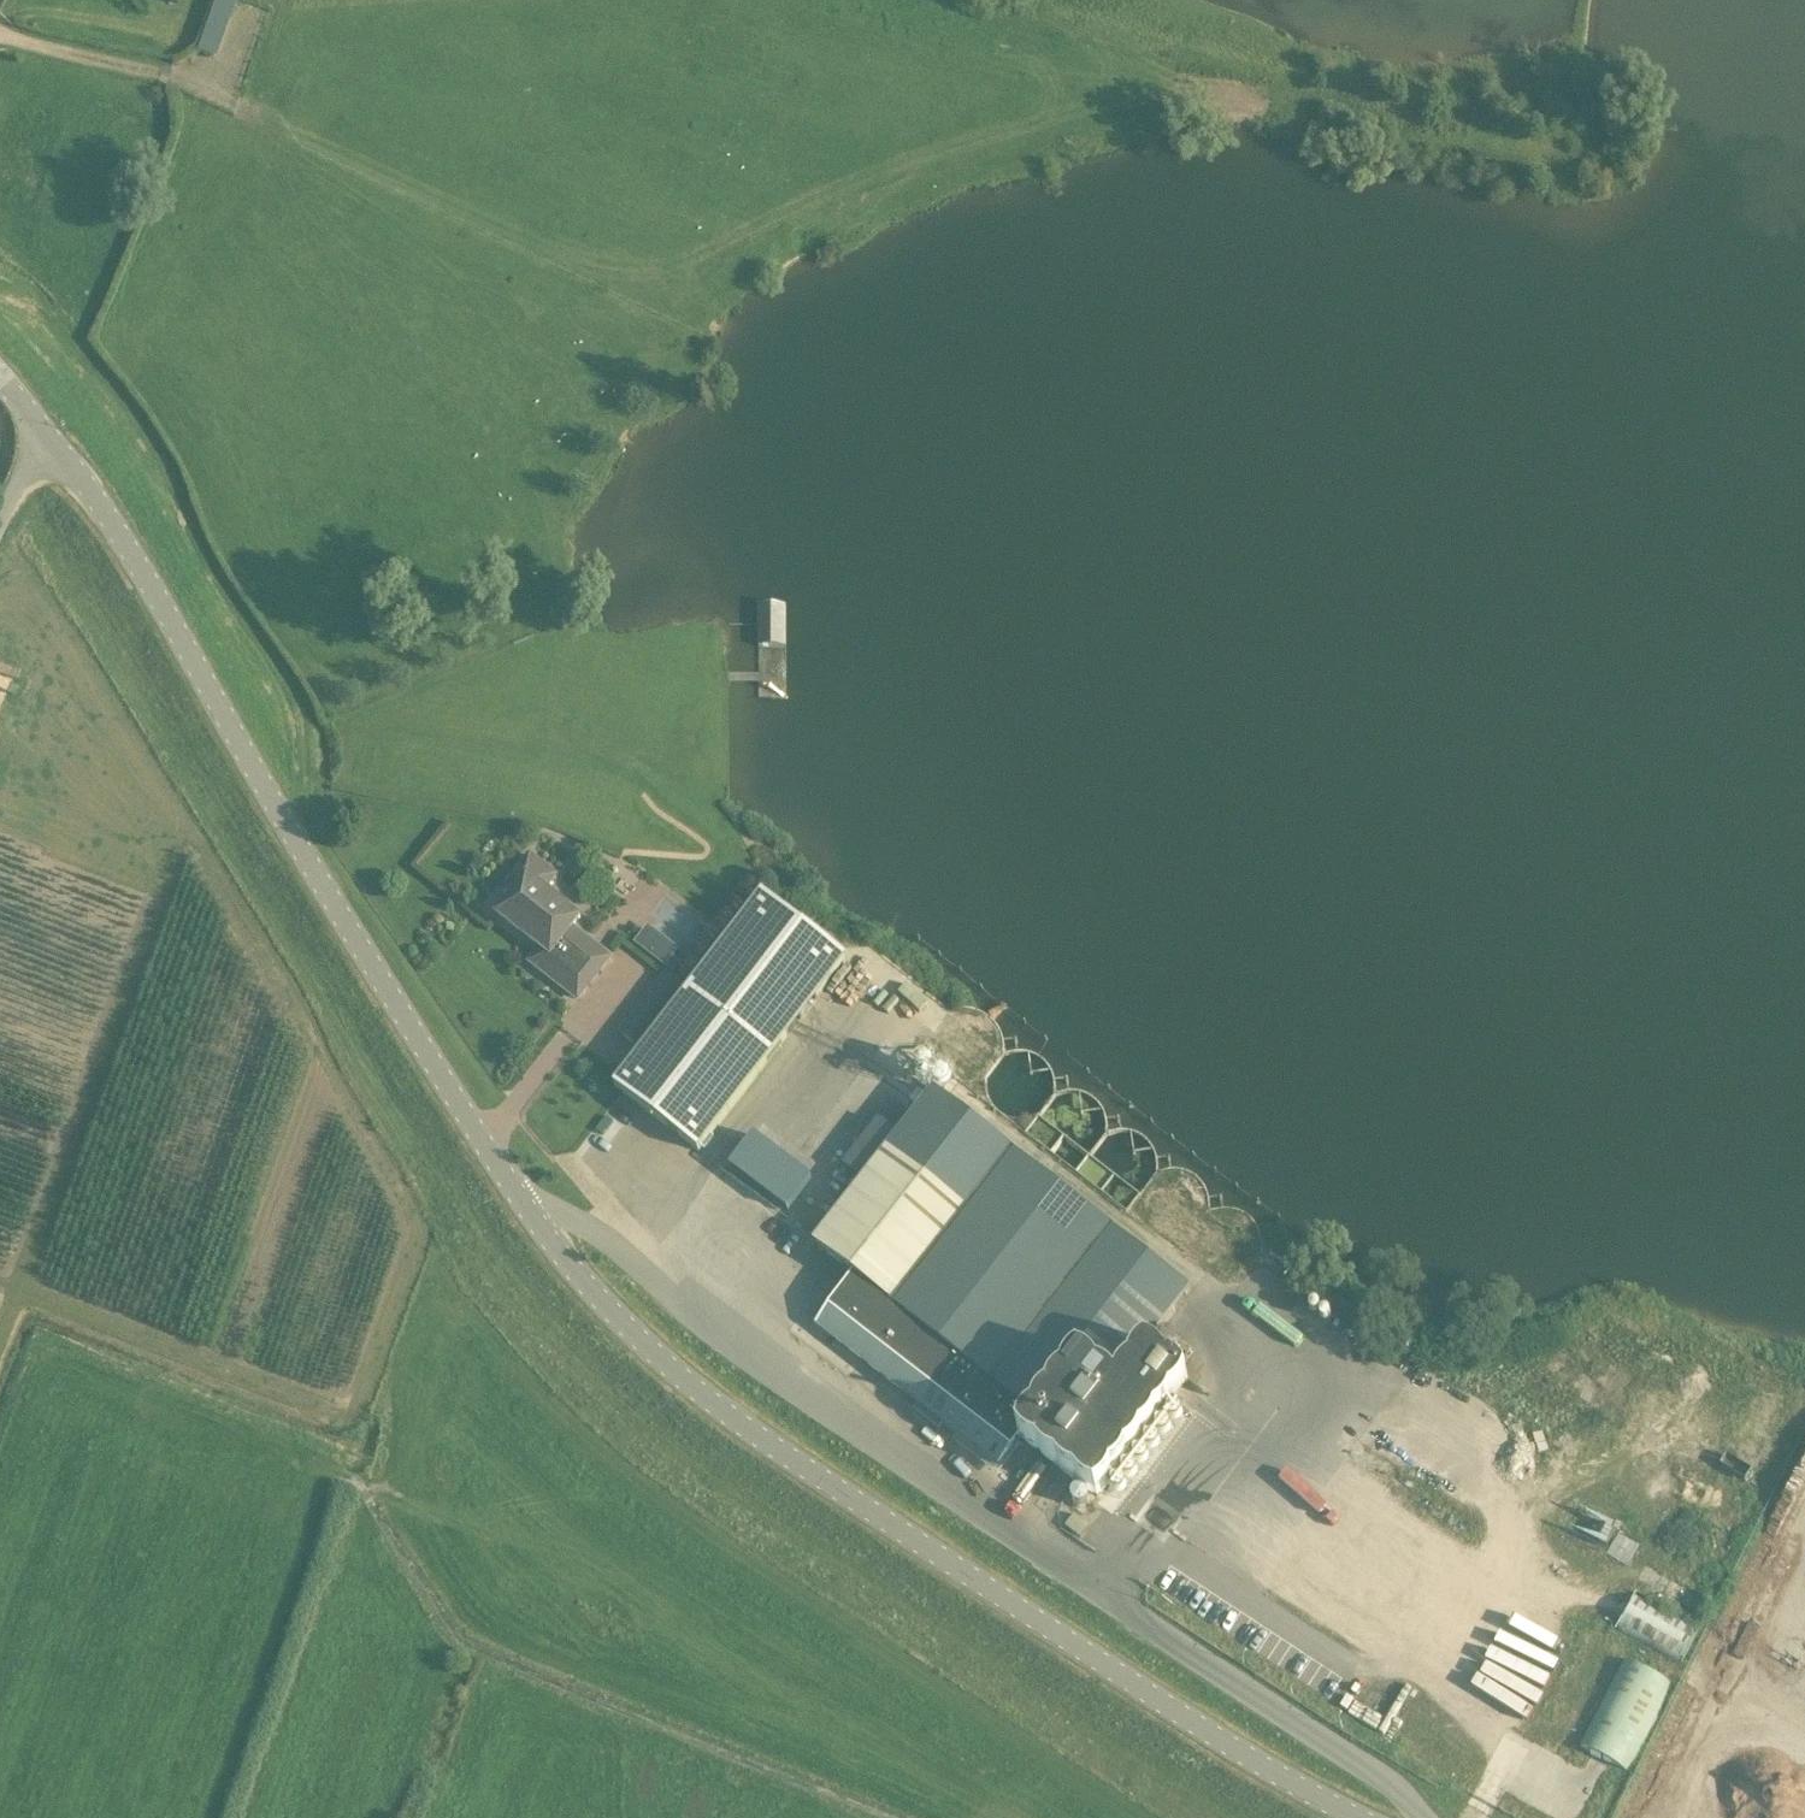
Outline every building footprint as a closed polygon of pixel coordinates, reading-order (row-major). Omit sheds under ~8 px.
[(197,48),(214,55),(234,0),(214,0),(197,48)] [(610,958),(572,928),(580,918),(544,889),(554,876),(529,856),(507,884),(516,890),(497,914),(549,955),(538,969),(577,1000),(610,958)] [(614,1087),(620,1091),(698,1152),(846,960),(772,902),(762,895),(614,1087)] [(673,960),(679,953),(649,930),(636,947),(665,970),(666,970),(674,976),(681,967),(673,960)] [(624,1036),(638,1046),(679,993),(665,983),(624,1036)] [(1070,1444),(1189,1291),(1106,1227),(1108,1225),(932,1090),(897,1135),(877,1119),(840,1167),(861,1182),(812,1244),(849,1273),(811,1322),(994,1464),(1032,1415),(1070,1444)] [(1699,1630),(1636,1597),(1618,1630),(1681,1664),(1699,1630)] [(1626,1770),(1669,1683),(1622,1659),(1578,1745),(1626,1770)]
